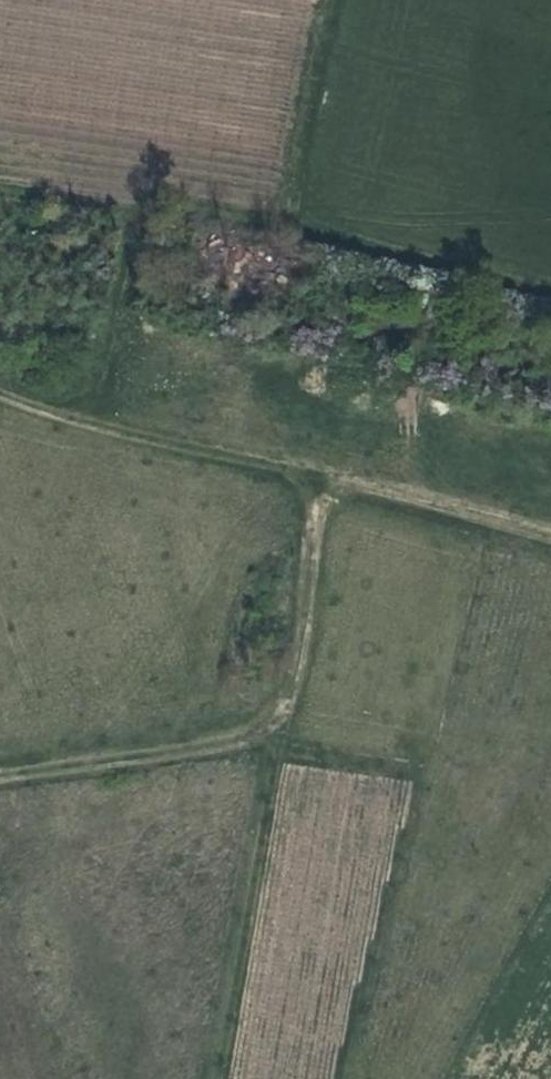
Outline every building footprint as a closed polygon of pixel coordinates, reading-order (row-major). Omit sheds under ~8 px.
[(276,278),(284,251),(208,232),(201,258),(276,278)]
